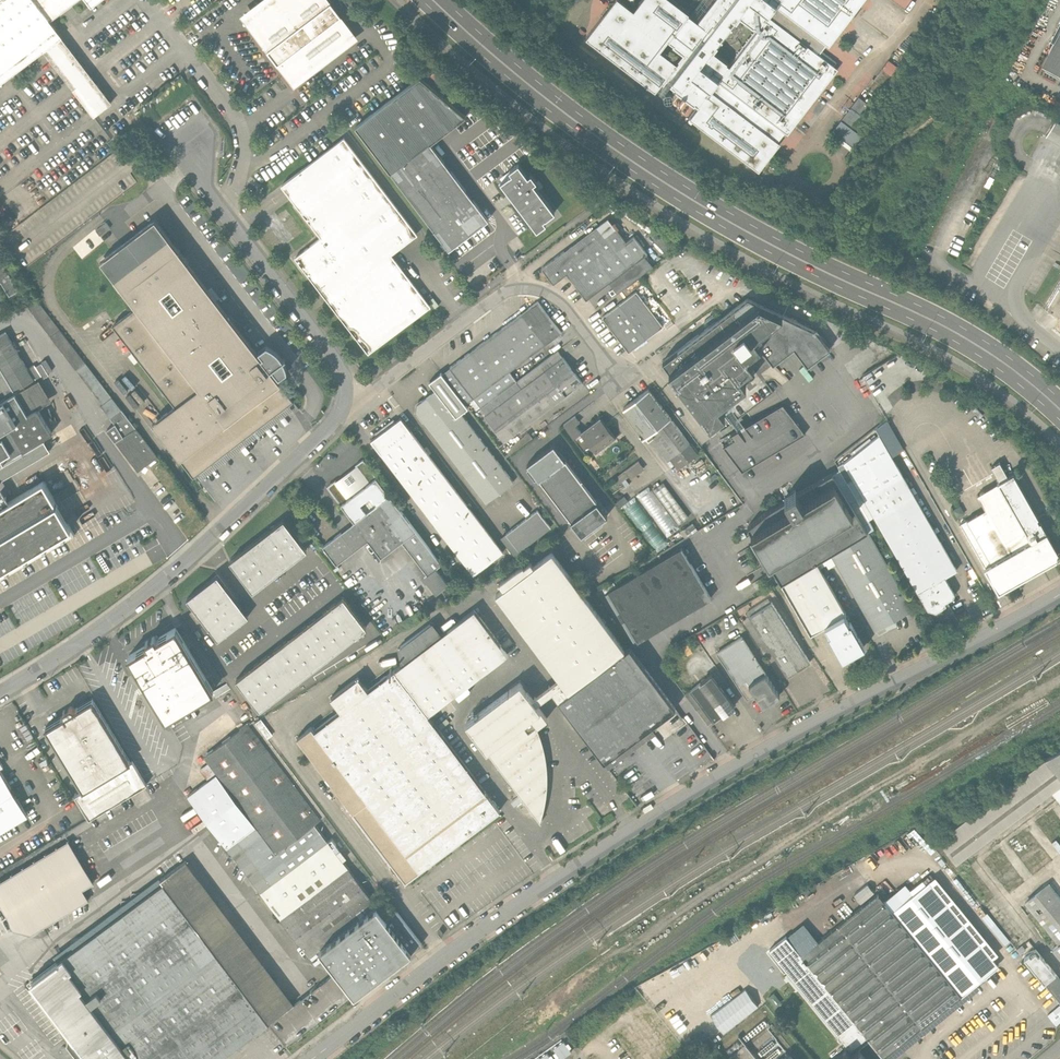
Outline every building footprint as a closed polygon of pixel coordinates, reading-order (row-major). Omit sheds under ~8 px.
[(44,51),(72,88),(94,117),(113,103),(91,74),(50,21),(78,0),(0,0),(0,84),(44,51)] [(240,15),(294,87),(358,39),(328,0),(260,0),(240,15)] [(606,7),(600,16),(601,16),(585,37),(655,91),(662,82),(663,82),(666,78),(671,82),(669,84),(673,86),(672,87),(694,104),(694,103),(698,106),(689,117),(758,171),(776,149),(771,145),(775,140),(777,142),(786,130),(784,129),(788,124),(792,127),(833,74),(829,71),(834,65),(819,53),(827,43),(825,42),(829,37),(833,40),(864,0),(701,0),(690,15),(688,13),(689,13),(672,0),(640,0),(636,6),(638,8),(634,13),(628,9),(630,7),(621,0),(614,0),(607,8),(606,7)] [(1050,40),(1054,42),(1042,65),(1059,75),(1059,21),(1050,40)] [(354,125),(389,172),(428,143),(444,131),(464,117),(419,77),(354,125)] [(1059,143),(1059,122),(1055,119),(1046,134),(1059,143)] [(343,139),(282,184),(320,236),(294,255),(368,355),(431,309),(405,273),(391,255),(406,243),(416,236),(343,139)] [(446,166),(428,143),(389,172),(447,250),(476,228),(486,221),(474,205),(470,200),(470,199),(467,196),(446,166)] [(511,174),(501,182),(512,198),(537,232),(546,225),(543,222),(548,218),(551,216),(555,213),(533,185),(537,182),(531,175),(528,177),(518,164),(509,170),(510,172),(511,174)] [(113,324),(175,406),(152,423),(194,478),(289,406),(295,401),(271,371),(272,370),(279,379),(288,372),(285,364),(281,356),(275,350),(267,345),(258,351),(263,357),(262,358),(185,257),(155,218),(100,260),(135,307),(113,324)] [(608,220),(542,269),(553,284),(567,274),(587,301),(610,283),(618,294),(653,268),(645,257),(647,255),(634,237),(626,244),(608,220)] [(106,223),(96,231),(100,236),(110,228),(106,223)] [(652,230),(645,236),(664,257),(676,248),(652,230)] [(1,282),(9,296),(18,291),(3,264),(0,266),(0,283),(1,282)] [(1046,301),(1059,309),(1059,279),(1046,301)] [(636,292),(602,318),(629,353),(663,327),(636,292)] [(747,297),(662,362),(710,424),(725,413),(718,405),(746,383),(739,374),(752,364),(746,355),(759,345),(773,362),(794,347),(807,365),(830,348),(816,330),(747,297)] [(157,458),(38,299),(28,307),(103,405),(101,406),(115,425),(106,431),(138,473),(157,458)] [(481,409),(517,382),(509,373),(562,333),(538,301),(442,374),(466,405),(470,402),(477,411),(480,408),(481,409)] [(52,433),(37,409),(51,401),(38,380),(16,394),(14,391),(33,379),(5,332),(0,334),(0,463),(52,433)] [(517,383),(517,382),(481,409),(487,415),(484,417),(504,444),(524,429),(583,384),(558,352),(517,383)] [(907,365),(887,381),(893,388),(912,372),(907,365)] [(436,391),(417,405),(416,413),(486,505),(514,484),(461,414),(468,409),(466,405),(442,374),(442,373),(429,382),(436,391)] [(648,390),(623,409),(649,441),(650,440),(667,462),(670,460),(678,470),(698,455),(648,390)] [(300,408),(295,401),(289,406),(294,413),(300,408)] [(723,446),(742,470),(805,432),(783,402),(742,427),(729,434),(734,439),(723,446)] [(575,417),(563,426),(581,450),(589,444),(596,454),(615,440),(600,419),(581,434),(576,426),(580,423),(575,417)] [(879,433),(891,455),(904,448),(887,418),(876,427),(879,433)] [(401,419),(371,441),(473,577),(503,554),(401,419)] [(532,439),(524,429),(504,444),(498,448),(506,458),(532,439)] [(879,433),(843,460),(874,515),(917,592),(918,592),(928,609),(935,611),(946,605),(944,602),(953,597),(954,594),(944,577),(957,570),(891,455),(879,433)] [(44,441),(0,467),(0,480),(1,480),(50,452),(44,441)] [(553,446),(527,466),(581,537),(607,518),(602,511),(604,509),(602,506),(600,507),(553,446)] [(832,473),(867,531),(873,527),(868,518),(874,515),(843,460),(837,463),(840,468),(832,473)] [(354,523),(323,546),(336,564),(368,541),(381,558),(402,542),(427,575),(436,569),(441,565),(363,461),(355,466),(356,467),(336,483),(335,482),(328,488),(354,523)] [(644,469),(638,462),(615,480),(619,485),(629,477),(631,479),(644,469)] [(959,523),(998,591),(1008,585),(1014,582),(1032,572),(1040,567),(1059,557),(1013,474),(1007,477),(999,462),(990,467),(999,482),(993,485),(985,489),(976,494),(985,510),(977,514),(970,518),(967,520),(967,519),(959,523)] [(781,583),(830,553),(868,532),(867,531),(832,473),(796,493),(795,490),(784,497),(786,500),(769,509),(747,528),(752,535),(750,535),(755,544),(757,543),(764,556),(760,558),(765,565),(767,564),(772,572),(773,572),(780,583),(781,583)] [(75,536),(43,481),(9,501),(0,507),(0,580),(75,536)] [(663,484),(625,512),(655,552),(666,543),(663,538),(688,519),(663,484)] [(2,499),(0,500),(0,507),(9,501),(0,487),(0,486),(0,496),(2,499)] [(628,503),(624,497),(615,505),(619,510),(628,503)] [(551,530),(537,512),(500,540),(516,561),(522,557),(519,553),(551,530)] [(284,518),(230,559),(253,590),(307,549),(284,518)] [(830,553),(836,563),(875,632),(913,610),(868,532),(830,553)] [(681,549),(605,594),(635,644),(711,598),(681,549)] [(552,692),(559,700),(625,651),(551,553),(533,567),(530,562),(523,567),(523,566),(514,571),(499,583),(503,589),(496,595),(559,679),(562,683),(552,691),(552,692)] [(830,553),(781,583),(810,634),(825,626),(829,634),(828,635),(842,659),(864,647),(850,622),(848,623),(844,615),(846,614),(819,567),(825,563),(827,568),(836,563),(830,553)] [(449,586),(436,569),(427,575),(423,578),(436,595),(449,586)] [(217,574),(187,598),(195,608),(190,612),(198,622),(202,618),(218,638),(248,615),(217,574)] [(343,597),(236,678),(260,708),(366,627),(343,597)] [(771,602),(749,616),(787,677),(810,663),(771,602)] [(395,874),(399,871),(405,880),(454,845),(499,810),(428,715),(507,655),(474,610),(441,634),(432,622),(397,648),(401,664),(368,690),(358,677),(331,697),(340,710),(314,730),(311,726),(297,736),(392,863),(389,866),(395,874)] [(145,646),(128,656),(166,719),(214,691),(176,627),(159,637),(159,638),(157,639),(155,636),(145,641),(148,645),(145,646)] [(741,637),(716,653),(746,700),(755,695),(762,707),(779,696),(741,637)] [(558,701),(604,762),(675,709),(629,647),(625,651),(559,700),(558,701)] [(711,675),(690,691),(701,707),(713,722),(734,707),(711,675)] [(539,693),(532,699),(536,704),(543,698),(552,692),(552,691),(562,683),(559,679),(539,693)] [(520,683),(466,723),(540,822),(543,810),(546,796),(547,781),(547,770),(545,753),(542,742),(537,726),(547,719),(536,704),(532,699),(520,683)] [(701,707),(690,691),(685,695),(696,710),(701,707)] [(62,718),(46,727),(83,791),(76,795),(90,819),(147,785),(93,699),(77,709),(74,711),(73,709),(71,709),(64,712),(64,715),(65,717),(62,718)] [(320,949),(376,907),(342,861),(345,858),(339,851),(336,853),(328,841),(327,842),(314,824),(325,815),(254,720),(249,724),(248,723),(204,756),(209,762),(200,769),(208,780),(188,795),(309,958),(320,949)] [(1045,758),(1059,777),(1059,750),(1045,758)] [(1045,758),(937,839),(955,863),(1051,792),(1059,785),(1059,777),(1045,758)] [(27,817),(0,771),(0,833),(27,817)] [(1051,792),(1059,803),(1059,785),(1051,792)] [(0,881),(0,906),(14,930),(32,934),(89,900),(82,889),(94,883),(69,840),(0,881)] [(293,1004),(186,860),(161,879),(163,882),(31,982),(73,1038),(69,1041),(68,1047),(74,1055),(80,1056),(82,1058),(221,1058),(268,1023),(268,1024),(293,1004)] [(866,1038),(884,1058),(892,1058),(979,989),(976,984),(999,966),(993,958),(998,954),(935,875),(904,900),(896,889),(883,900),(878,894),(801,955),(786,936),(769,949),(850,1050),(866,1038)] [(1025,903),(1059,945),(1053,949),(1059,959),(1059,898),(1049,884),(1025,903)] [(843,906),(834,911),(838,918),(847,913),(843,906)] [(320,949),(337,973),(354,995),(375,980),(378,984),(384,980),(381,975),(411,953),(384,918),(376,907),(320,949)] [(395,909),(384,918),(411,953),(421,945),(395,909)] [(1010,941),(995,923),(990,928),(1005,945),(1010,941)] [(1026,949),(1022,945),(1016,950),(1020,954),(1026,949)] [(1024,958),(1059,1004),(1059,980),(1035,949),(1024,958)] [(761,991),(741,962),(668,1014),(688,1043),(761,991)] [(355,996),(354,995),(337,973),(268,1024),(286,1048),(355,996)] [(764,1018),(742,1036),(746,1042),(768,1024),(764,1018)] [(773,1034),(769,1029),(751,1044),(755,1049),(773,1034)] [(775,1036),(757,1051),(761,1056),(779,1041),(775,1036)] [(736,1041),(726,1050),(729,1054),(740,1046),(736,1041)] [(553,1049),(560,1058),(562,1058),(571,1052),(563,1042),(553,1049)] [(762,1058),(763,1058),(772,1058),(785,1048),(781,1043),(762,1058)] [(858,1050),(851,1056),(847,1050),(835,1058),(866,1058),(858,1050)]
